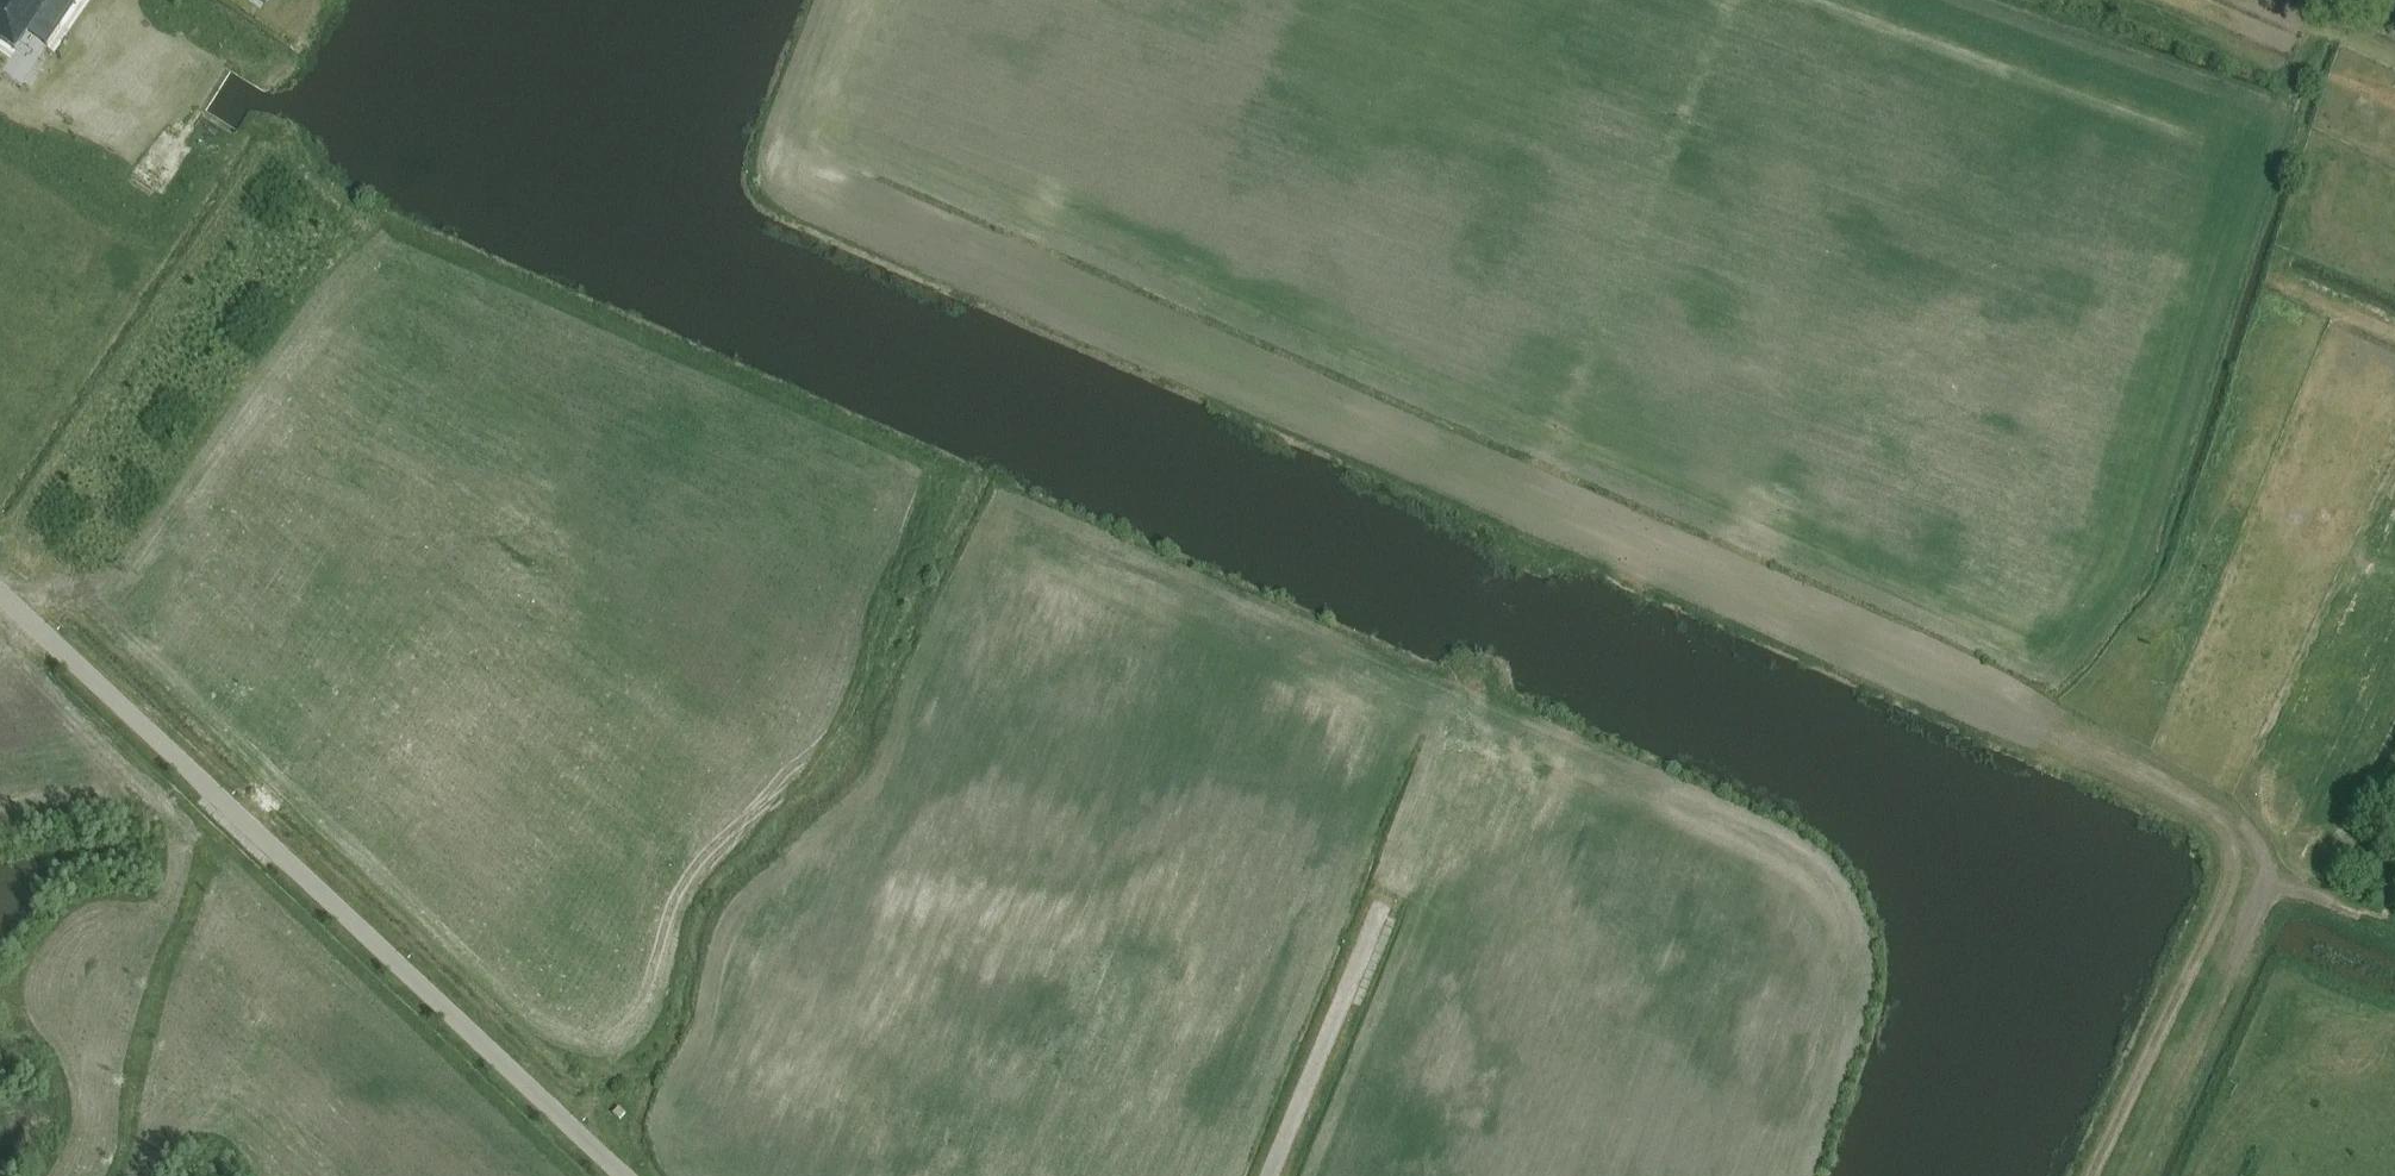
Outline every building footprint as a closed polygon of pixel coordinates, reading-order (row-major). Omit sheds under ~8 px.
[(17,49),(42,13),(59,25),(76,0),(0,0),(0,38),(17,49)]
